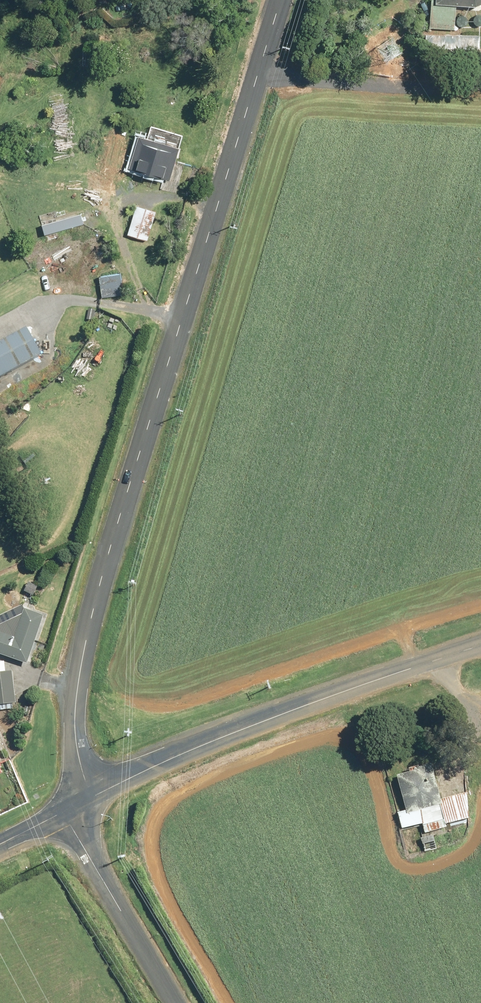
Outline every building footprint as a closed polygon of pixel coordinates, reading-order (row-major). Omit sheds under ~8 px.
[(430,28),(455,29),(456,7),(478,8),(480,6),(480,0),(431,0),(430,28)] [(480,51),(480,36),(429,36),(429,46),(429,50),(433,50),(480,51)] [(152,129),(149,140),(138,137),(128,167),(169,180),(173,167),(170,166),(179,137),(152,129)] [(158,210),(133,204),(125,236),(150,242),(158,210)] [(67,236),(38,248),(46,267),(75,255),(67,236)] [(103,298),(124,295),(121,274),(100,277),(103,298)] [(31,326),(0,342),(0,377),(45,353),(31,326)] [(1,600),(2,602),(6,606),(7,607),(9,608),(11,608),(12,609),(14,608),(16,608),(18,607),(19,606),(21,604),(22,603),(22,601),(23,599),(23,597),(23,595),(22,594),(21,592),(20,590),(19,589),(17,588),(15,587),(14,587),(12,587),(10,587),(8,588),(6,589),(5,590),(4,591),(2,593),(2,594),(1,596),(1,598),(1,600)] [(0,627),(0,655),(25,663),(41,616),(24,610),(21,618),(0,627)] [(13,703),(7,660),(0,661),(0,705),(13,703)] [(440,800),(432,766),(396,775),(405,811),(397,813),(401,829),(422,824),(424,833),(446,827),(445,824),(471,818),(465,794),(440,800)]
